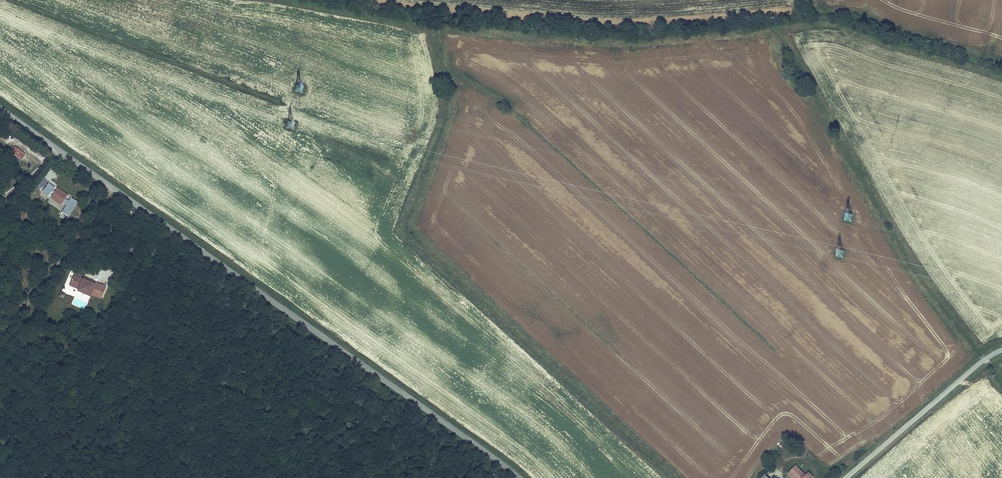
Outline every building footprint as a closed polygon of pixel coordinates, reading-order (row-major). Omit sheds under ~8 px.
[(9,146),(2,157),(12,164),(20,153),(9,146)] [(12,164),(2,157),(0,159),(0,163),(8,169),(12,164)] [(53,185),(51,188),(61,195),(63,192),(53,185)] [(55,203),(61,195),(51,188),(45,196),(55,203)] [(69,196),(64,204),(66,205),(60,214),(68,218),(78,201),(69,196)] [(843,221),(852,222),(852,214),(844,213),(843,221)] [(836,249),(834,257),(843,259),(845,251),(836,249)] [(81,278),(82,277),(71,273),(67,284),(78,288),(77,290),(88,294),(93,282),(81,278)] [(810,472),(801,462),(792,470),(800,477),(813,477),(817,474),(813,469),(810,472)]
